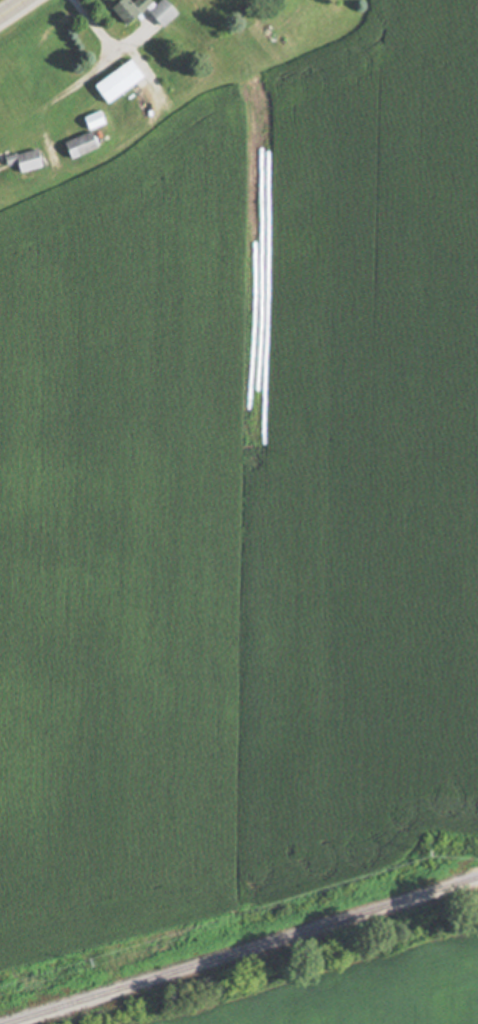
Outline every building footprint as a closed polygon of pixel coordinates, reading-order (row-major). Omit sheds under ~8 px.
[(162,0),(156,0),(151,5),(147,0),(130,0),(125,4),(122,0),(112,0),(103,7),(121,28),(142,10),(157,28),(174,14),(162,0)] [(88,86),(103,105),(139,78),(125,59),(88,86)] [(85,131),(102,124),(97,111),(79,118),(85,131)] [(67,161),(96,148),(88,131),(59,144),(67,161)] [(5,166),(12,163),(16,175),(41,167),(35,148),(3,159),(5,166)]
